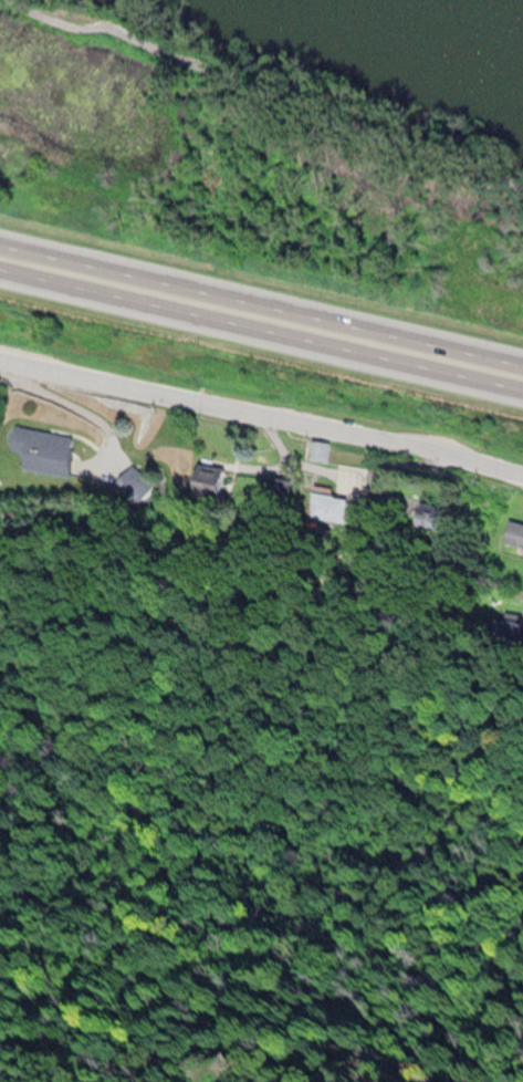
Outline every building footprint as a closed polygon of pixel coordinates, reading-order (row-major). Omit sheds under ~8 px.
[(9,450),(13,423),(79,434),(71,477),(18,468),(21,452),(9,450)] [(308,454),(310,439),(332,440),(331,456),(308,454)] [(193,488),(201,457),(221,461),(213,493),(193,488)] [(314,522),(317,495),(346,499),(343,527),(314,522)] [(414,523),(420,499),(456,508),(450,532),(414,523)] [(509,519),(522,523),(522,548),(502,542),(509,519)] [(483,611),(522,620),(522,646),(478,635),(483,611)]
